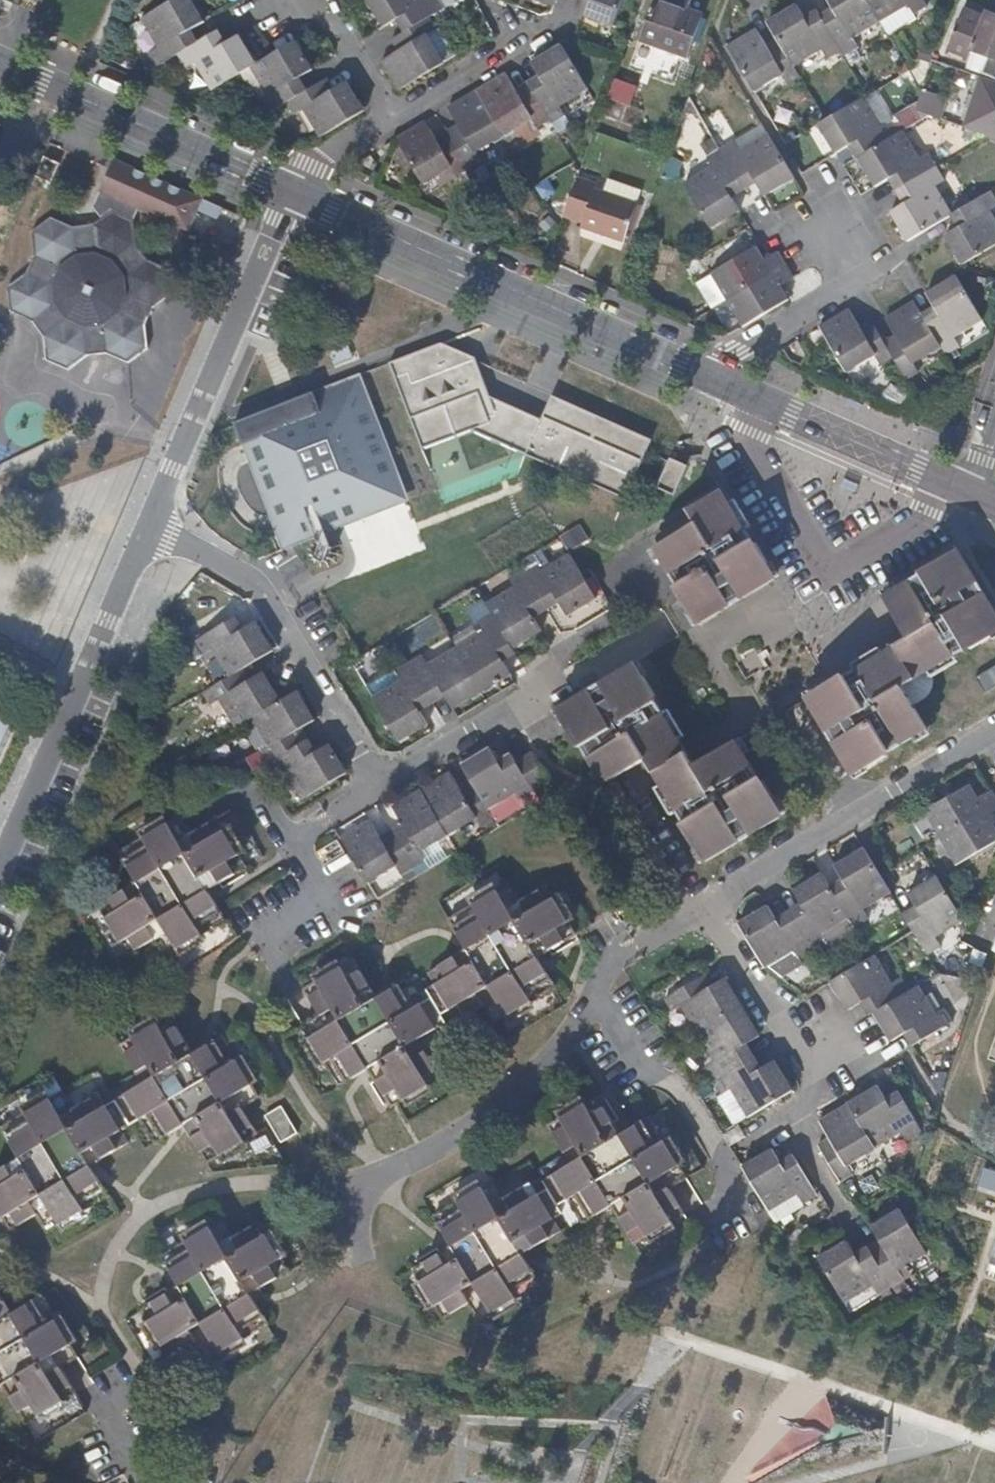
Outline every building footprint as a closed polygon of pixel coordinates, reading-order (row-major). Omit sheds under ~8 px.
[(151,66),(168,56),(188,44),(182,31),(187,27),(198,20),(187,0),(166,0),(136,17),(153,48),(144,54),(151,66)] [(380,25),(394,18),(401,14),(408,27),(424,18),(442,6),(438,0),(365,0),(380,25)] [(582,15),(613,27),(623,0),(587,0),(582,15)] [(699,15),(658,0),(650,0),(632,49),(675,64),(679,55),(684,57),(699,15)] [(836,9),(841,17),(827,23),(844,54),(846,58),(860,50),(855,41),(882,25),(869,0),(831,0),(836,9)] [(882,25),(909,9),(915,18),(930,9),(925,0),(869,0),(882,25)] [(827,23),(823,17),(809,25),(806,19),(798,5),(768,24),(774,34),(778,41),(795,70),(824,53),(829,62),(844,54),(827,23)] [(841,17),(836,9),(823,17),(827,23),(841,17)] [(809,25),(823,17),(820,11),(806,19),(809,25)] [(988,15),(986,19),(963,11),(948,50),(970,59),(967,67),(994,77),(994,17),(988,15)] [(401,14),(394,18),(401,32),(408,27),(401,14)] [(433,33),(424,18),(408,27),(401,32),(394,37),(401,48),(396,51),(378,62),(395,89),(438,64),(424,39),(433,33)] [(194,40),(187,27),(182,31),(188,44),(194,40)] [(213,29),(206,34),(214,48),(222,43),(213,29)] [(789,88),(802,81),(795,70),(778,41),(768,47),(763,40),(757,30),(726,49),(752,95),(783,78),(789,88)] [(187,66),(203,95),(248,69),(253,65),(236,35),(222,43),(214,48),(206,34),(194,40),(188,44),(168,56),(176,71),(187,66)] [(768,47),(778,41),(774,34),(763,40),(768,47)] [(401,48),(394,37),(390,40),(396,51),(401,48)] [(254,102),(262,118),(283,105),(298,95),(291,82),(299,77),(310,71),(293,42),(253,65),(248,69),(263,96),(254,102)] [(528,89),(550,125),(564,117),(559,109),(588,91),(561,45),(531,62),(537,73),(543,81),(528,89)] [(523,82),(528,89),(543,81),(537,73),(523,82)] [(474,91),(502,141),(531,124),(536,133),(550,125),(528,89),(516,97),(512,88),(504,74),(474,91)] [(291,82),(298,95),(306,90),(299,77),(291,82)] [(330,93),(335,90),(327,78),(322,81),(330,93)] [(994,138),(994,85),(980,79),(962,125),(994,138)] [(302,114),(318,139),(363,111),(346,84),(335,90),(330,93),(322,81),(306,90),(298,95),(283,105),(292,120),(302,114)] [(516,97),(528,89),(523,82),(512,88),(516,97)] [(919,90),(916,112),(942,115),(945,94),(919,90)] [(445,138),(468,175),(480,168),(474,158),(502,141),(474,91),(446,108),(454,123),(459,131),(445,138)] [(861,159),(897,138),(888,123),(877,129),(860,99),(824,121),(814,127),(831,157),(846,149),(854,144),(861,159)] [(902,128),(918,121),(912,107),(895,115),(902,128)] [(422,123),(391,140),(421,189),(447,174),(454,184),(468,175),(445,138),(435,144),(431,138),(422,123)] [(441,131),(445,138),(459,131),(454,123),(441,131)] [(790,181),(758,125),(713,152),(736,189),(748,181),(752,188),(758,199),(790,181)] [(441,131),(431,138),(435,144),(445,138),(441,131)] [(899,190),(936,168),(930,157),(919,163),(903,134),(897,138),(861,159),(856,161),(874,190),(887,184),(894,179),(899,190)] [(856,161),(861,159),(854,144),(846,149),(853,163),(856,161)] [(736,189),(713,152),(700,160),(707,170),(679,188),(705,232),(734,216),(726,203),(722,197),(735,189),(736,189)] [(215,216),(221,204),(218,202),(112,154),(106,168),(94,195),(110,210),(90,224),(68,227),(49,217),(31,230),(33,254),(22,275),(6,286),(9,311),(29,319),(43,337),(45,359),(68,369),(86,355),(110,353),(127,362),(146,348),(143,324),(152,305),(171,291),(168,269),(145,259),(133,243),(130,219),(137,206),(187,229),(197,207),(215,216)] [(946,216),(949,215),(934,187),(944,182),(936,168),(899,190),(906,203),(900,207),(887,214),(903,241),(946,216)] [(893,194),(899,190),(894,179),(887,184),(893,194)] [(575,181),(562,218),(580,224),(580,230),(623,245),(637,208),(603,196),(595,192),(596,188),(575,181)] [(739,195),(752,188),(748,181),(736,189),(739,195)] [(603,196),(637,208),(642,195),(608,183),(603,196)] [(722,197),(726,203),(739,195),(736,189),(735,189),(722,197)] [(906,203),(899,190),(893,194),(900,207),(906,203)] [(991,190),(954,212),(961,226),(953,231),(941,238),(957,269),(994,247),(994,222),(989,211),(994,207),(994,199),(991,190)] [(637,208),(623,245),(627,247),(641,209),(637,208)] [(961,226),(954,212),(949,215),(946,216),(953,231),(961,226)] [(721,309),(780,274),(772,262),(761,268),(753,255),(706,283),(707,284),(721,309)] [(721,309),(737,335),(782,308),(776,296),(788,288),(780,274),(721,309)] [(706,317),(721,309),(707,284),(692,293),(706,317)] [(937,355),(942,363),(954,356),(950,346),(979,328),(954,284),(925,302),(932,315),(936,323),(923,330),(937,355)] [(890,371),(901,392),(912,385),(906,373),(937,355),(923,330),(920,323),(912,310),(882,328),(889,344),(893,352),(884,358),(890,371)] [(920,323),(923,330),(936,323),(932,315),(920,323)] [(814,338),(821,349),(841,384),(869,368),(875,378),(890,371),(884,358),(880,350),(873,338),(858,345),(854,336),(844,320),(814,338)] [(865,329),(854,336),(858,345),(873,338),(869,329),(865,329)] [(485,380),(477,358),(442,344),(391,365),(424,449),(476,430),(491,424),(496,412),(491,396),(485,380)] [(880,350),(884,358),(893,352),(889,344),(880,350)] [(391,365),(359,377),(407,501),(439,489),(424,449),(391,365)] [(407,501),(359,377),(292,404),(237,424),(283,547),(407,501)] [(625,497),(651,441),(552,395),(548,404),(541,419),(534,433),(543,438),(535,455),(625,497)] [(541,419),(491,396),(496,412),(491,424),(476,430),(535,455),(543,438),(534,433),(541,419)] [(676,498),(691,468),(672,459),(658,489),(676,498)] [(704,634),(785,585),(726,489),(691,510),(700,525),(683,535),(654,552),(704,634)] [(959,547),(877,597),(890,619),(900,638),(887,647),(876,654),(806,694),(859,783),(936,739),(911,694),(994,644),(994,606),(959,547)] [(533,571),(548,563),(541,550),(526,559),(533,571)] [(585,601),(564,564),(559,556),(548,563),(533,571),(526,559),(511,568),(533,605),(549,596),(552,603),(559,615),(585,601)] [(481,614),(502,649),(530,633),(523,620),(520,613),(533,605),(511,568),(497,576),(503,590),(476,605),(481,614)] [(537,612),(552,603),(549,596),(533,605),(537,612)] [(523,620),(537,612),(533,605),(520,613),(523,620)] [(476,692),(500,677),(493,664),(489,657),(502,649),(481,614),(468,622),(473,632),(449,646),(476,692)] [(228,618),(221,622),(229,635),(236,630),(228,618)] [(200,652),(217,681),(229,673),(237,669),(266,651),(249,623),(236,630),(229,635),(221,622),(183,645),(190,657),(200,652)] [(448,709),(476,692),(449,646),(422,662),(416,652),(401,661),(423,697),(437,690),(441,696),(448,709)] [(489,657),(493,664),(506,656),(502,649),(489,657)] [(393,679),(366,697),(392,743),(419,727),(412,713),(408,706),(423,697),(401,661),(388,669),(393,679)] [(694,862),(771,816),(728,742),(703,756),(684,767),(674,749),(624,664),(547,709),(591,784),(621,767),(633,759),(694,862)] [(237,669),(229,673),(236,687),(244,683),(237,669)] [(211,705),(229,735),(247,724),(276,707),(258,675),(244,683),(236,687),(229,673),(217,681),(192,696),(201,710),(211,705)] [(427,704),(441,696),(437,690),(423,697),(427,704)] [(249,759),(257,771),(296,748),(289,736),(297,732),(310,724),(293,697),(276,707),(247,724),(262,751),(249,759)] [(408,706),(412,713),(427,704),(423,697),(408,706)] [(19,708),(0,700),(0,750),(19,708)] [(289,736),(296,748),(304,743),(297,732),(289,736)] [(304,743),(296,748),(304,763),(312,758),(304,743)] [(296,748),(257,771),(264,784),(277,777),(293,806),(310,797),(322,791),(339,779),(324,751),(312,758),(304,763),(296,748)] [(484,814),(522,791),(509,769),(506,765),(494,771),(491,766),(484,754),(457,769),(466,783),(468,788),(484,814)] [(494,771),(506,765),(502,759),(491,766),(494,771)] [(509,769),(522,791),(537,782),(526,760),(509,769)] [(480,829),(490,824),(484,814),(468,788),(457,795),(454,790),(447,775),(417,792),(444,837),(469,823),(480,829)] [(457,795),(468,788),(466,783),(454,790),(457,795)] [(924,814),(939,842),(994,810),(994,801),(991,793),(977,802),(969,788),(924,814)] [(414,855),(444,837),(417,792),(386,810),(394,826),(396,831),(387,836),(408,871),(419,865),(414,855)] [(939,842),(955,869),(994,845),(994,810),(939,842)] [(100,900),(107,914),(121,940),(128,952),(154,937),(164,954),(224,919),(208,889),(248,865),(221,817),(190,835),(185,826),(180,816),(118,852),(134,881),(100,900)] [(363,825),(334,841),(360,886),(387,870),(393,879),(408,871),(387,836),(374,843),(371,840),(363,825)] [(385,832),(387,836),(396,831),(394,826),(385,832)] [(385,832),(371,840),(374,843),(387,836),(385,832)] [(858,917),(888,901),(860,853),(831,870),(838,883),(842,889),(828,897),(851,935),(864,928),(858,917)] [(855,942),(851,935),(828,897),(825,891),(818,880),(787,896),(795,910),(801,919),(789,926),(809,960),(822,953),(825,959),(855,942)] [(910,939),(923,962),(938,952),(932,943),(960,927),(933,882),(903,899),(910,910),(913,918),(901,925),(904,930),(910,939)] [(842,889),(838,883),(825,891),(828,897),(842,889)] [(433,973),(440,987),(453,1011),(463,1029),(489,1014),(498,1029),(557,995),(540,963),(579,942),(550,891),(523,905),(513,888),(452,922),(468,953),(464,955),(433,973)] [(801,919),(795,910),(783,917),(789,926),(801,919)] [(913,918),(910,910),(897,918),(901,925),(913,918)] [(792,969),(809,960),(789,926),(776,934),(771,924),(764,912),(735,927),(761,975),(766,972),(780,983),(795,975),(792,969)] [(121,940),(107,914),(97,921),(111,946),(121,940)] [(776,934),(789,926),(783,917),(771,924),(776,934)] [(865,1022),(869,1020),(904,999),(897,987),(888,992),(872,961),(868,964),(827,989),(845,1019),(853,1014),(852,1013),(859,1009),(865,1022)] [(444,1017),(437,1005),(421,1012),(407,987),(384,999),(376,1004),(371,995),(355,964),(306,992),(313,1006),(319,1018),(304,1027),(338,1089),(370,1072),(391,1110),(398,1106),(442,1081),(421,1044),(450,1028),(444,1017)] [(702,974),(697,977),(705,991),(711,988),(702,974)] [(676,1015),(691,1042),(737,1014),(719,984),(711,988),(705,991),(697,977),(658,1002),(667,1020),(676,1015)] [(453,1011),(440,987),(430,992),(437,1005),(444,1017),(453,1011)] [(906,1040),(912,1054),(949,1034),(940,1019),(931,1023),(914,994),(904,999),(869,1020),(887,1051),(900,1044),(906,1040)] [(859,1025),(865,1022),(859,1009),(852,1013),(853,1014),(859,1025)] [(695,1073),(704,1089),(749,1063),(740,1049),(746,1045),(753,1041),(737,1014),(691,1042),(705,1066),(695,1073)] [(122,1096),(137,1124),(150,1147),(175,1133),(180,1130),(200,1166),(253,1135),(239,1109),(257,1098),(224,1037),(209,1045),(192,1055),(169,1015),(120,1043),(143,1084),(122,1096)] [(900,1044),(907,1057),(912,1054),(906,1040),(900,1044)] [(757,1076),(761,1073),(746,1045),(740,1049),(749,1063),(757,1076)] [(724,1096),(740,1125),(787,1097),(770,1068),(761,1073),(757,1076),(749,1063),(704,1089),(712,1103),(724,1096)] [(122,1133),(107,1105),(99,1091),(72,1105),(64,1090),(0,1126),(0,1127),(18,1158),(0,1169),(0,1222),(5,1231),(33,1216),(43,1232),(105,1197),(93,1176),(88,1166),(95,1162),(128,1143),(122,1133)] [(846,1110),(877,1163),(908,1144),(912,1152),(922,1146),(902,1111),(887,1119),(884,1112),(873,1094),(846,1110)] [(122,1133),(137,1124),(122,1096),(107,1105),(122,1133)] [(549,1179),(565,1206),(578,1227),(609,1210),(632,1248),(682,1219),(665,1193),(672,1189),(683,1182),(649,1124),(619,1141),(595,1101),(544,1131),(567,1169),(549,1179)] [(887,1119),(902,1111),(898,1105),(884,1112),(887,1119)] [(278,1145),(295,1135),(280,1108),(263,1117),(278,1145)] [(822,1163),(839,1195),(857,1186),(852,1177),(877,1163),(846,1110),(816,1127),(827,1145),(833,1156),(822,1163)] [(816,1152),(822,1163),(833,1156),(827,1145),(816,1152)] [(804,1205),(819,1198),(799,1162),(784,1169),(781,1163),(774,1151),(745,1168),(771,1212),(799,1196),(804,1205)] [(784,1169),(799,1162),(795,1155),(781,1163),(784,1169)] [(994,1192),(994,1171),(981,1170),(978,1190),(994,1192)] [(555,1211),(565,1206),(549,1179),(540,1185),(543,1189),(555,1211)] [(559,1217),(555,1211),(543,1189),(539,1192),(534,1183),(501,1204),(489,1185),(429,1221),(447,1251),(408,1274),(415,1286),(430,1312),(439,1326),(465,1311),(476,1329),(538,1292),(519,1261),(557,1239),(548,1223),(559,1217)] [(868,1254),(890,1292),(902,1286),(896,1275),(922,1259),(896,1212),(865,1229),(874,1243),(877,1249),(868,1254)] [(158,1259),(177,1293),(158,1305),(140,1315),(165,1362),(193,1347),(203,1364),(264,1328),(248,1298),(259,1292),(285,1277),(255,1226),(230,1240),(220,1224),(158,1259)] [(851,1256),(843,1242),(813,1260),(838,1308),(870,1291),(876,1301),(890,1292),(868,1254),(854,1262),(851,1256)] [(874,1243),(851,1256),(854,1262),(868,1254),(877,1249),(874,1243)] [(45,1294),(16,1309),(0,1283),(0,1382),(7,1378),(30,1418),(77,1392),(68,1376),(63,1366),(72,1361),(80,1357),(45,1294)] [(420,1318),(430,1312),(415,1286),(404,1292),(420,1318)]
